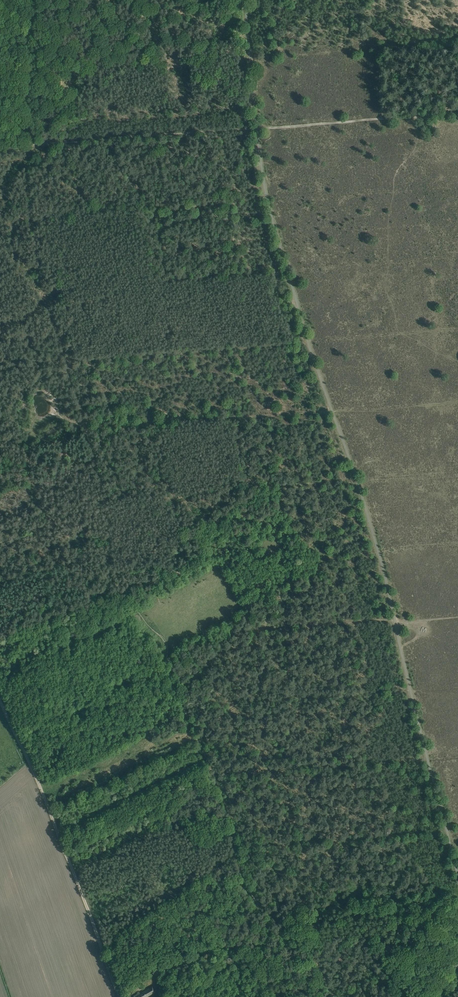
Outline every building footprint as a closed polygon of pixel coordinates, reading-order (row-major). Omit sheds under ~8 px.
[(157,966),(151,969),(154,975),(160,972),(157,966)] [(151,987),(140,993),(134,996),(145,996),(146,996),(155,992),(153,986),(151,987)]
